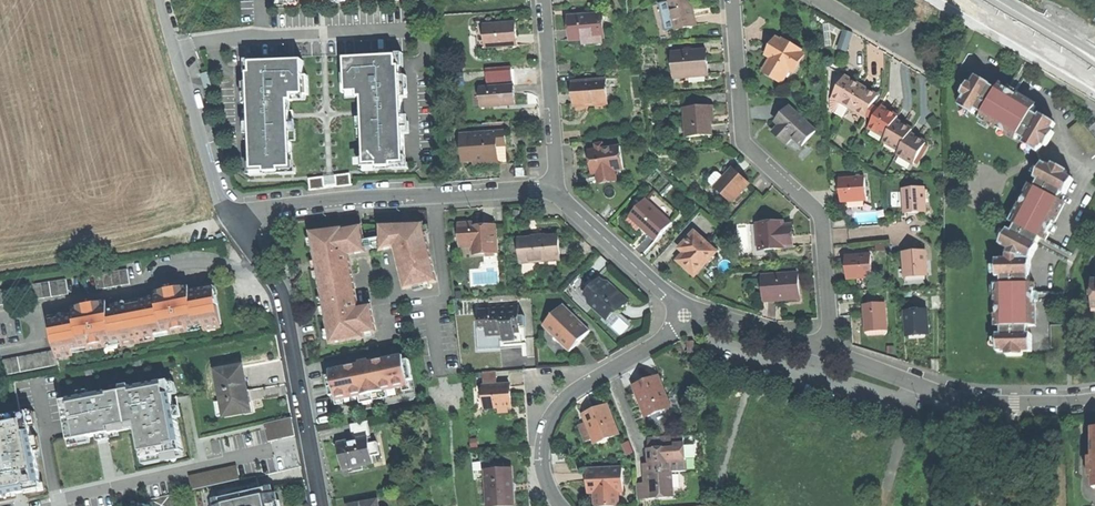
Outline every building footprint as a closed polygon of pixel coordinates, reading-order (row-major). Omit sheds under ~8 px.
[(678,31),(698,26),(695,11),(692,0),(680,0),(671,2),(678,29),(678,31)] [(669,31),(678,29),(671,2),(662,4),(669,31)] [(604,15),(573,17),(574,28),(575,40),(585,39),(604,38),(606,38),(604,15)] [(486,47),(519,45),(518,34),(517,22),(484,25),(486,47)] [(847,50),(852,31),(844,29),(839,47),(847,50)] [(803,50),(784,39),(783,41),(778,38),(772,47),(777,51),(773,58),(767,68),(776,74),(785,80),(792,69),(796,62),(800,64),(806,55),(802,52),(803,50)] [(768,55),(773,58),(777,51),(772,47),(768,55)] [(675,53),(676,77),(711,75),(710,68),(710,62),(708,62),(707,50),(675,53)] [(367,168),(408,166),(402,67),(399,67),(399,57),(347,60),(349,93),(361,93),(361,97),(365,98),(365,114),(367,168)] [(306,96),(304,61),(253,64),(254,74),(251,75),(255,173),(293,172),(292,117),(291,101),(295,102),(295,96),(306,96)] [(796,71),(800,64),(796,62),(792,69),(796,71)] [(833,85),(839,89),(847,76),(832,67),(833,85)] [(1053,129),(1058,121),(1043,112),(1042,115),(1035,111),(1020,102),(1024,96),(1019,93),(1015,91),(1013,95),(1000,87),(979,74),(974,82),(971,80),(963,92),(967,94),(962,103),(977,113),(980,108),(993,116),(990,120),(1020,138),(1022,134),(1028,138),(1026,142),(1040,151),(1045,143),(1053,129)] [(834,97),(851,107),(863,86),(855,80),(847,76),(839,89),(834,97)] [(608,80),(575,82),(576,94),(577,107),(588,106),(588,103),(610,102),(608,80)] [(1002,83),(1000,87),(1013,95),(1015,91),(1002,83)] [(491,106),(518,104),(517,95),(516,85),(489,87),(491,106)] [(851,107),(868,117),(881,96),(872,91),(863,86),(851,107)] [(1039,105),(1024,96),(1020,102),(1035,111),(1039,105)] [(844,118),(851,107),(834,97),(833,100),(833,111),(844,118)] [(610,109),(610,102),(588,103),(588,106),(588,110),(610,109)] [(870,128),(887,138),(897,121),(900,116),(892,111),(884,106),(870,128)] [(689,137),(714,136),(713,121),(712,107),(687,109),(689,137)] [(817,131),(791,107),(780,119),(784,123),(781,126),(775,133),(781,138),(788,144),(794,138),(803,146),(817,131)] [(885,141),(902,151),(912,134),(914,130),(905,125),(897,121),(887,138),(885,141)] [(485,125),(486,134),(507,132),(507,130),(512,129),(512,124),(485,125)] [(1058,132),(1053,129),(1045,143),(1049,146),(1058,132)] [(486,134),(463,135),(464,162),(477,161),(499,159),(500,159),(500,147),(508,146),(507,132),(486,134)] [(899,155),(916,165),(928,144),(920,139),(912,134),(902,151),(899,155)] [(509,164),(508,146),(500,147),(500,159),(499,159),(499,164),(509,164)] [(599,149),(591,151),(593,163),(595,174),(600,173),(617,171),(626,169),(623,146),(608,148),(599,149)] [(1054,166),(1045,161),(1037,176),(1041,178),(1038,185),(1033,183),(1018,213),(1022,215),(1015,230),(1010,227),(1003,243),(1012,248),(1010,251),(1010,258),(998,258),(998,275),(1004,275),(1004,290),(999,290),(999,325),(1004,325),(1004,332),(999,332),(999,350),(1009,349),(1009,354),(1025,354),(1025,349),(1034,349),(1034,332),(1031,332),(1031,325),(1031,308),(1038,308),(1038,303),(1038,298),(1032,298),(1032,282),(1032,275),(1033,275),(1033,258),(1044,237),(1055,214),(1053,213),(1061,198),(1064,192),(1068,194),(1076,177),(1069,173),(1054,166)] [(1056,161),(1054,166),(1069,173),(1071,169),(1056,161)] [(618,181),(617,171),(600,173),(602,183),(618,181)] [(714,193),(730,208),(748,189),(740,181),(732,174),(723,183),(714,193)] [(708,187),(714,193),(723,183),(716,176),(711,177),(706,182),(708,187)] [(847,201),(870,200),(868,177),(845,179),(846,191),(847,201)] [(907,203),(907,212),(929,211),(928,188),(906,189),(907,203)] [(1061,214),(1068,201),(1061,198),(1053,213),(1055,214),(1044,237),(1049,239),(1061,214)] [(645,229),(657,240),(673,223),(647,199),(632,217),(645,229)] [(857,224),(881,223),(880,212),(857,214),(857,224)] [(497,252),(499,252),(498,225),(485,226),(476,227),(476,223),(462,224),(464,244),(476,243),(477,254),(489,253),(497,252)] [(786,224),(760,225),(762,251),(768,251),(788,249),(788,247),(794,247),(793,236),(792,226),(786,227),(786,224)] [(769,258),(768,251),(762,251),(760,225),(754,226),(756,259),(769,258)] [(383,247),(384,250),(397,248),(401,247),(402,254),(407,253),(408,257),(400,259),(407,289),(438,282),(424,227),(408,227),(380,228),(382,239),(383,247)] [(326,313),(332,343),(363,337),(362,334),(376,332),(371,306),(357,309),(356,303),(358,303),(350,261),(348,261),(348,256),(347,251),(354,250),(355,255),(366,253),(365,250),(364,242),(361,228),(343,231),(343,228),(313,234),(318,263),(327,262),(328,268),(319,270),(325,306),(334,305),(335,312),(326,313)] [(528,263),(561,261),(560,236),(541,237),(521,239),(521,253),(527,252),(528,263)] [(693,281),(715,257),(693,236),(677,253),(683,258),(676,266),(684,273),(693,281)] [(382,239),(364,242),(365,250),(383,247),(382,239)] [(397,248),(400,259),(408,257),(407,253),(402,254),(401,247),(397,248)] [(907,273),(930,272),(928,250),(906,252),(907,263),(907,273)] [(853,279),(875,277),(874,255),(852,256),(853,268),(853,279)] [(318,266),(319,270),(328,268),(327,262),(318,263),(318,266)] [(127,271),(118,273),(121,288),(129,286),(127,271)] [(118,273),(110,274),(113,289),(121,288),(118,273)] [(110,274),(102,275),(105,290),(113,289),(110,274)] [(800,274),(768,277),(770,302),(785,301),(802,300),(800,274)] [(102,275),(94,277),(97,292),(105,290),(102,275)] [(585,297),(587,294),(603,278),(599,275),(581,294),(585,297)] [(603,278),(587,294),(594,300),(591,303),(608,319),(618,309),(620,310),(628,302),(608,283),(603,278)] [(610,280),(608,283),(628,302),(620,310),(618,309),(608,319),(612,323),(632,302),(621,291),(610,280)] [(66,281),(58,282),(61,297),(69,295),(66,281)] [(58,282),(50,284),(52,298),(61,297),(58,282)] [(50,284),(41,285),(44,300),(52,298),(50,284)] [(41,285),(32,287),(35,302),(44,300),(41,285)] [(0,292),(0,301),(1,307),(9,306),(6,291),(0,292)] [(50,324),(56,352),(58,359),(74,356),(73,354),(122,344),(123,347),(156,340),(156,338),(204,328),(205,330),(223,326),(216,292),(193,296),(192,292),(173,296),(157,299),(158,303),(111,313),(110,308),(93,311),(75,315),(76,319),(50,324)] [(887,304),(866,305),(866,316),(867,329),(889,327),(887,304)] [(326,310),(326,313),(335,312),(334,305),(325,306),(326,310)] [(516,333),(522,333),(520,306),(490,308),(491,312),(479,313),(480,329),(488,329),(488,337),(505,336),(505,341),(511,341),(517,341),(516,333)] [(581,343),(592,332),(565,306),(544,327),(571,353),(581,343)] [(930,309),(906,311),(908,333),(920,333),(931,332),(930,309)] [(889,333),(889,327),(867,329),(868,334),(870,336),(886,335),(889,333)] [(56,352),(49,354),(53,369),(59,368),(58,359),(56,352)] [(49,354),(42,355),(46,370),(53,369),(49,354)] [(46,370),(42,355),(35,357),(38,372),(46,370)] [(401,355),(324,366),(329,398),(412,386),(408,358),(401,359),(401,355)] [(35,357),(27,358),(30,374),(38,372),(35,357)] [(27,358),(20,360),(23,375),(30,374),(27,358)] [(20,360),(12,361),(15,377),(23,375),(20,360)] [(5,363),(8,378),(15,377),(12,361),(5,363)] [(244,367),(218,372),(227,417),(252,413),(248,390),(244,367)] [(650,407),(653,416),(666,411),(663,402),(669,400),(661,378),(652,382),(647,384),(646,382),(634,387),(643,410),(650,407)] [(169,381),(63,402),(71,440),(139,427),(145,458),(183,451),(169,381)] [(510,387),(485,388),(486,410),(498,409),(507,409),(511,409),(510,397),(510,387)] [(673,408),(669,400),(663,402),(666,411),(673,408)] [(646,419),(653,416),(650,407),(643,410),(646,419)] [(585,416),(597,444),(619,435),(611,415),(607,417),(603,409),(593,413),(585,416)] [(44,488),(29,412),(0,417),(0,497),(44,488)] [(265,421),(268,439),(295,435),(292,417),(265,421)] [(350,425),(353,441),(368,438),(372,438),(368,421),(350,425)] [(685,436),(675,437),(676,449),(672,449),(673,472),(673,474),(687,473),(685,436)] [(650,439),(651,451),(672,449),(676,449),(675,437),(650,439)] [(341,459),(343,471),(374,465),(372,457),(380,456),(377,443),(370,445),(368,438),(353,441),(338,444),(341,459)] [(623,444),(627,454),(634,451),(630,441),(623,444)] [(651,451),(649,451),(650,463),(651,474),(673,472),(672,449),(651,451)] [(241,478),(238,463),(189,475),(193,490),(241,478)] [(513,491),(512,469),(486,470),(487,505),(513,505),(513,491)] [(620,493),(620,483),(625,482),(624,470),(589,472),(590,488),(596,488),(597,495),(597,505),(621,505),(620,493)] [(675,499),(673,474),(673,472),(651,474),(651,480),(651,484),(652,500),(675,499)] [(638,501),(652,500),(651,484),(637,485),(638,501)] [(215,500),(216,505),(281,505),(278,493),(275,494),(273,487),(215,500)]
